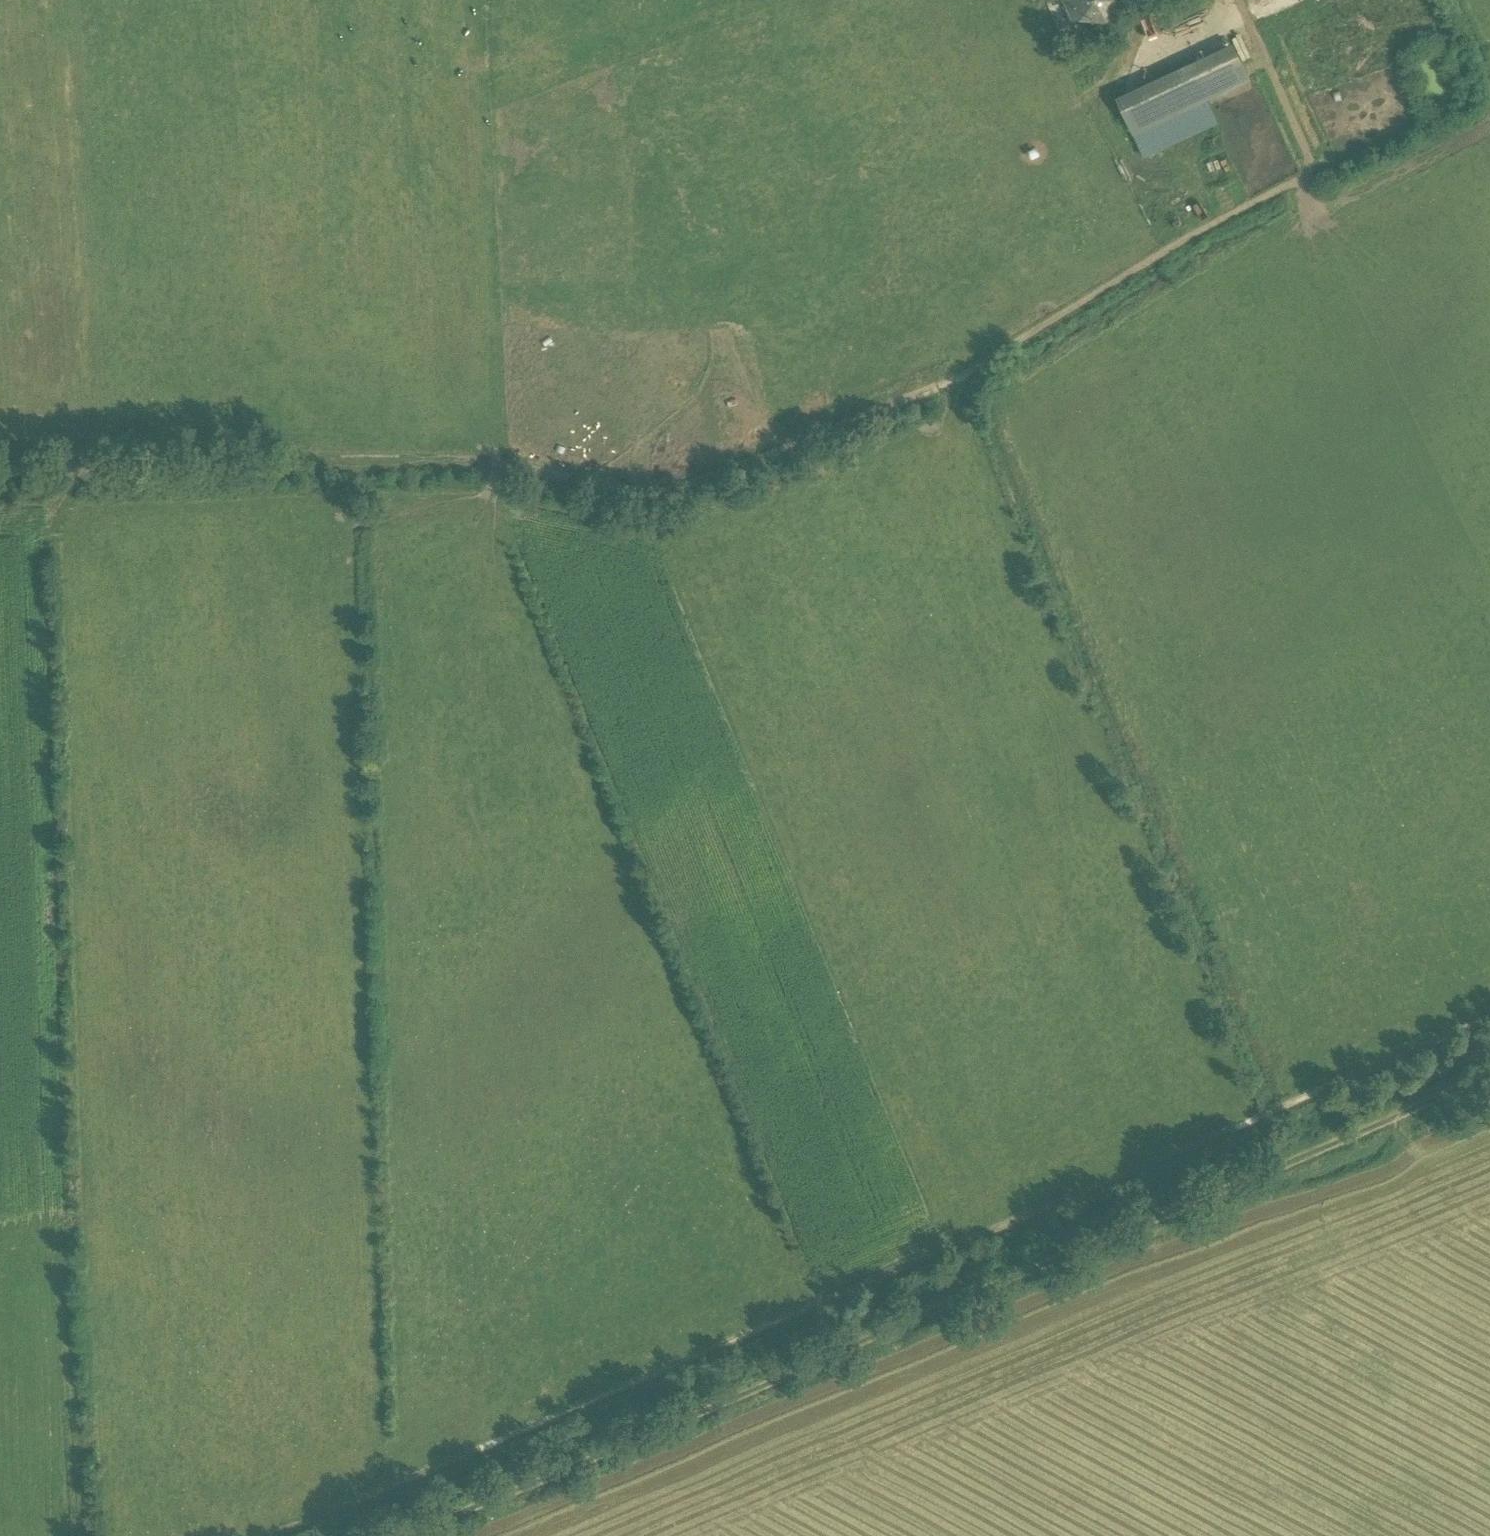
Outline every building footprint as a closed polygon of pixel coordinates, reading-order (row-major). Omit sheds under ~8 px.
[(1083,17),(1107,19),(1121,0),(1075,0),(1083,17)] [(1243,30),(1231,34),(1239,56),(1251,52),(1243,30)] [(1232,40),(1112,94),(1129,132),(1249,78),(1232,40)]
